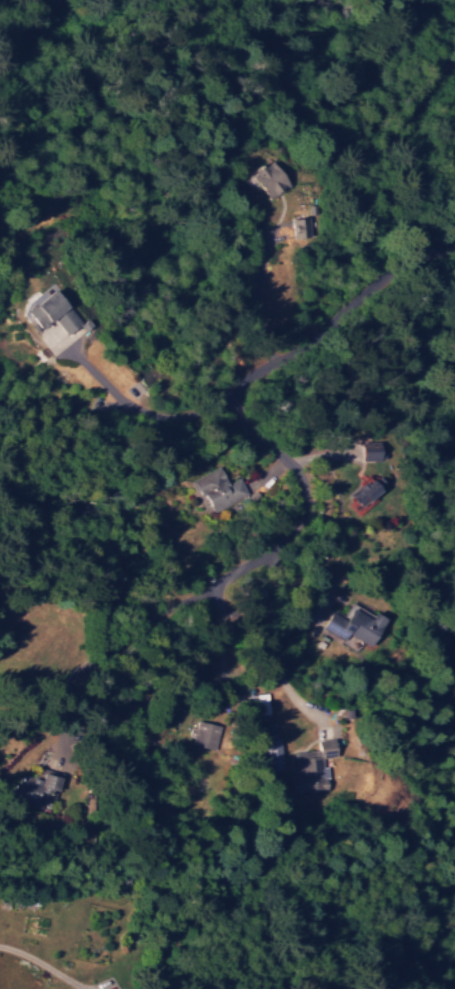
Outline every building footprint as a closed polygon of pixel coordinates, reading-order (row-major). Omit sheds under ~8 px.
[(246,173),(265,201),(289,185),(270,157),(246,173)] [(323,234),(320,215),(293,219),(295,239),(323,234)] [(55,319),(69,335),(84,321),(55,287),(28,311),(44,329),(55,319)] [(137,399),(147,389),(137,379),(128,389),(137,399)] [(383,458),(382,442),(365,443),(365,459),(383,458)] [(211,512),(248,493),(240,477),(228,483),(219,465),(194,478),(211,512)] [(384,490),(379,484),(381,482),(375,474),(351,494),(362,508),(384,490)] [(342,614),(330,608),(320,627),(345,640),(348,634),(373,647),(388,618),(375,611),(374,614),(349,602),(342,614)] [(217,749),(219,723),(197,721),(194,747),(217,749)] [(265,734),(264,768),(280,768),(281,734),(265,734)] [(337,756),(335,738),(317,740),(318,750),(299,752),(302,773),(293,774),(295,792),(323,789),(319,757),(337,756)] [(42,793),(56,797),(63,776),(42,769),(35,791),(27,788),(24,799),(38,804),(42,793)]
